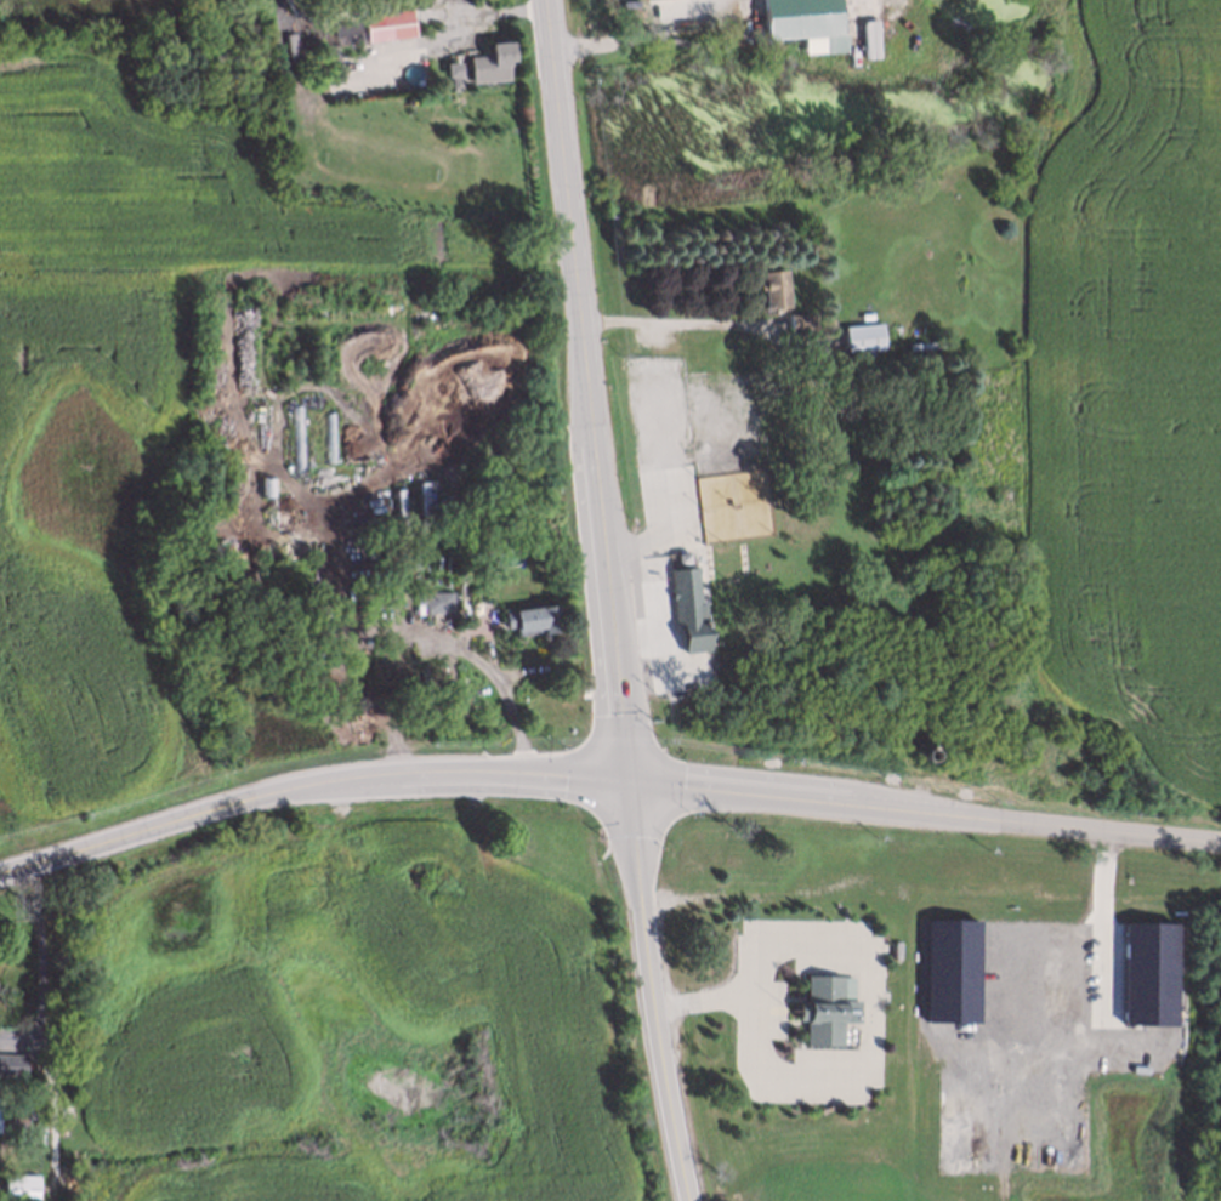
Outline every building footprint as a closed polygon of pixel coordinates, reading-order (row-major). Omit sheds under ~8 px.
[(592,11),(591,0),(625,0),(626,6),(592,11)] [(768,42),(842,35),(839,0),(765,0),(768,42)] [(365,18),(369,45),(418,39),(413,12),(365,18)] [(878,21),(864,22),(865,58),(879,58),(878,21)] [(471,76),(471,56),(487,56),(487,42),(509,42),(509,69),(492,69),(492,76),(471,76)] [(763,307),(760,268),(783,266),(786,304),(763,307)] [(788,330),(786,312),(806,309),(807,329),(788,330)] [(846,329),(848,354),(886,351),(884,325),(846,329)] [(290,472),(289,404),(301,404),(303,472),(290,472)] [(681,651),(677,619),(671,619),(666,567),(693,563),(698,615),(703,615),(706,649),(681,651)] [(421,610),(421,590),(448,590),(448,610),(421,610)] [(513,632),(513,628),(501,631),(499,609),(552,603),(555,627),(513,632)] [(430,684),(427,662),(436,661),(438,683),(430,684)] [(955,700),(959,701),(960,704),(960,707),(959,710),(956,711),(953,711),(950,708),(949,705),(952,701),(955,700)] [(926,738),(928,739),(931,741),(932,744),(931,749),(927,750),(924,750),(921,747),(920,744),(921,740),(926,738)] [(980,920),(927,920),(927,968),(930,968),(930,985),(947,985),(947,1002),(952,1002),(952,1023),(980,1023),(980,920)] [(1177,924),(1124,922),(1122,1026),(1175,1027),(1177,924)] [(807,978),(854,979),(854,1002),(859,1002),(859,1024),(842,1024),(842,1049),(807,1048),(807,1021),(799,1021),(799,1003),(808,1003),(807,978)] [(27,1055),(0,1055),(0,1076),(27,1077),(27,1055)] [(39,1176),(5,1175),(4,1200),(39,1200),(39,1176)]
